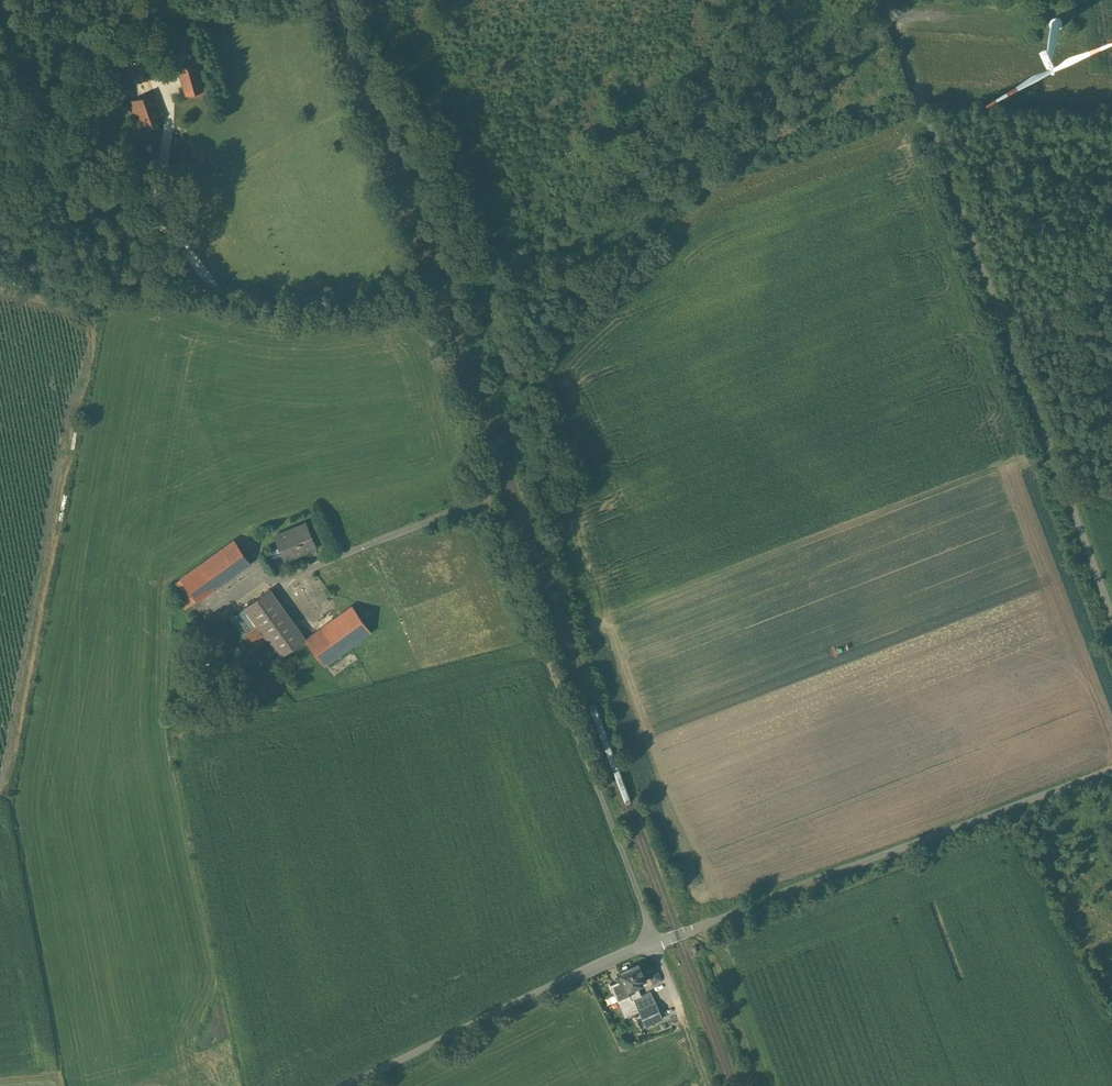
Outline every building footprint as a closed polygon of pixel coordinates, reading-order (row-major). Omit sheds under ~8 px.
[(1042,17),(1043,0),(1038,0),(1036,0),(1035,17),(1042,17)] [(194,64),(179,68),(186,93),(201,88),(194,64)] [(163,118),(154,93),(130,101),(139,126),(163,118)] [(81,95),(78,104),(85,107),(88,98),(81,95)] [(152,143),(129,144),(129,154),(152,153),(152,143)] [(317,549),(306,523),(274,536),(284,562),(317,549)] [(245,563),(231,544),(170,588),(184,607),(245,563)] [(266,638),(278,656),(304,638),(270,591),(245,609),(257,627),(244,637),(252,648),(266,638)] [(352,607),(306,640),(324,666),(370,633),(352,607)] [(639,963),(620,972),(628,989),(646,981),(639,963)] [(656,968),(648,972),(653,981),(661,977),(656,968)] [(651,1019),(639,993),(620,1002),(609,978),(598,983),(626,1043),(647,1034),(642,1023),(651,1019)]
